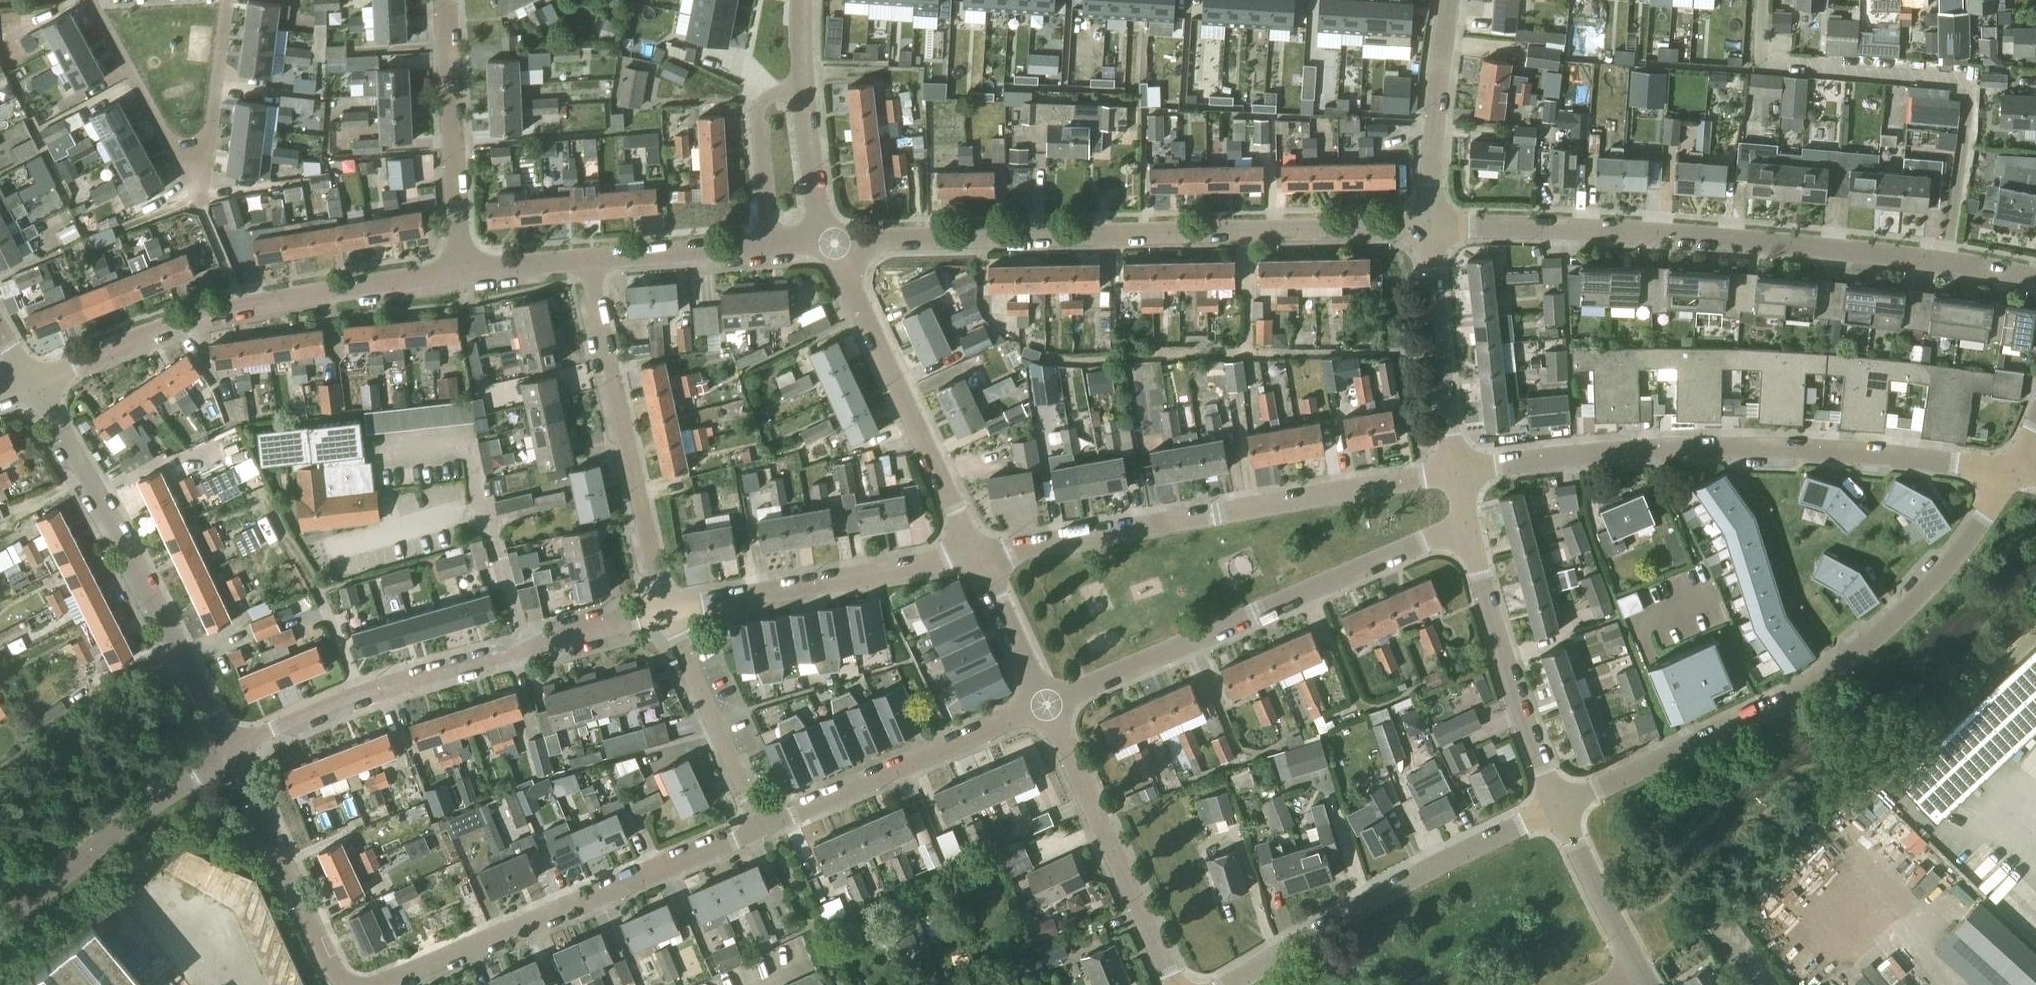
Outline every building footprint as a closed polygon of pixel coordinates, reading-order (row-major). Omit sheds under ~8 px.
[(327,0),(314,0),(314,10),(315,25),(325,24),(325,10),(324,3),(327,2),(327,0)] [(325,10),(339,9),(339,0),(327,0),(327,2),(324,3),(325,10)] [(376,17),(406,16),(405,0),(375,0),(376,17)] [(523,3),(522,0),(494,0),(501,14),(523,3)] [(693,15),(731,22),(735,1),(730,0),(696,0),(693,14),(693,15)] [(914,14),(936,15),(937,0),(914,0),(914,4),(914,14)] [(950,17),(951,0),(937,0),(936,15),(936,16),(950,17)] [(986,9),(987,0),(965,0),(964,8),(986,9)] [(986,9),(1008,10),(1008,0),(987,0),(986,9)] [(1008,10),(1029,12),(1030,0),(1008,0),(1008,10)] [(1029,12),(1051,13),(1051,0),(1030,0),(1029,12)] [(1105,16),(1106,0),(1085,0),(1084,15),(1105,16)] [(1105,16),(1127,18),(1128,0),(1106,0),(1105,16)] [(1127,18),(1149,19),(1150,0),(1128,0),(1127,18)] [(1149,19),(1170,21),(1171,0),(1150,0),(1149,19)] [(1225,24),(1226,0),(1205,0),(1203,23),(1225,24)] [(1225,24),(1246,25),(1248,0),(1226,0),(1225,24)] [(1246,25),(1268,27),(1270,0),(1248,0),(1246,25)] [(1268,27),(1290,28),(1291,0),(1270,0),(1268,27)] [(1343,0),(1320,0),(1318,30),(1341,31),(1343,0)] [(1341,31),(1364,33),(1366,0),(1343,0),(1341,31)] [(1363,43),(1386,45),(1387,34),(1389,0),(1366,0),(1364,33),(1363,43)] [(1386,45),(1409,46),(1409,36),(1412,0),(1389,0),(1387,34),(1386,45)] [(1513,32),(1516,0),(1494,0),(1492,30),(1513,32)] [(1826,8),(1826,0),(1793,0),(1792,6),(1826,8)] [(1872,11),(1899,12),(1899,4),(1899,0),(1872,0),(1872,11)] [(1969,11),(2005,9),(2004,0),(1968,0),(1969,11)] [(247,25),(277,29),(278,17),(288,19),(289,6),(250,1),(247,25)] [(1899,12),(1899,19),(1910,19),(1911,4),(1899,4),(1899,12)] [(528,14),(534,26),(547,20),(541,7),(528,14)] [(1767,31),(1787,32),(1789,12),(1768,11),(1767,31)] [(55,48),(82,34),(70,12),(43,27),(50,39),(55,48)] [(1925,25),(1936,25),(1936,13),(1925,12),(1925,25)] [(1938,14),(1939,57),(1966,56),(1965,13),(1938,14)] [(689,35),(689,37),(726,44),(731,22),(693,15),(689,35)] [(406,16),(376,17),(377,42),(407,40),(406,16)] [(901,16),(900,30),(921,32),(923,18),(901,16)] [(363,25),(376,25),(376,17),(363,18),(363,25)] [(350,18),(350,32),(363,32),(363,25),(363,18),(362,18),(350,18)] [(1826,52),(1856,53),(1857,20),(1828,19),(1826,52)] [(244,49),(274,53),(277,29),(247,25),(244,49)] [(1689,29),(1690,50),(1706,50),(1705,28),(1689,29)] [(2013,30),(2013,41),(2013,56),(2035,56),(2035,30),(2013,29),(2013,30)] [(2003,41),(2013,41),(2013,30),(2003,30),(2003,41)] [(1871,42),(1872,32),(1858,31),(1857,55),(1898,57),(1898,43),(1871,42)] [(21,39),(28,51),(38,46),(31,33),(21,39)] [(1136,49),(1156,50),(1157,33),(1136,33),(1136,49)] [(67,70),(94,55),(82,34),(55,48),(63,62),(67,70)] [(503,37),(504,50),(517,49),(516,36),(503,37)] [(1204,47),(1226,48),(1226,38),(1205,37),(1204,47)] [(321,40),(322,52),(342,51),(341,39),(321,40)] [(823,48),(823,55),(824,55),(838,56),(840,40),(824,39),(823,48)] [(1297,39),(1298,67),(1307,67),(1307,39),(1297,39)] [(1984,54),(1984,64),(1996,64),(1996,39),(1982,39),(1979,40),(1980,54),(1984,54)] [(1281,42),(1281,63),(1295,63),(1296,42),(1281,42)] [(1525,63),(1559,68),(1561,50),(1528,45),(1525,63)] [(285,54),(311,57),(312,50),(287,46),(285,54)] [(657,47),(651,60),(660,64),(666,51),(657,47)] [(687,47),(684,60),(694,62),(696,49),(687,47)] [(1658,48),(1657,61),(1668,62),(1668,48),(1658,48)] [(1668,48),(1668,62),(1678,62),(1679,49),(1668,48)] [(274,53),(244,49),(241,74),(271,78),(274,53)] [(554,50),(554,62),(579,61),(579,49),(554,50)] [(996,70),(1002,53),(990,49),(985,66),(996,70)] [(1623,65),(1624,51),(1614,50),(1613,65),(1623,65)] [(898,68),(910,68),(911,52),(899,51),(898,68)] [(1633,66),(1634,52),(1624,51),(1623,65),(1633,66)] [(487,61),(489,86),(519,84),(518,70),(541,68),(541,65),(550,64),(549,52),(516,54),(517,59),(487,61)] [(865,52),(854,52),(854,60),(865,60),(865,52)] [(877,52),(865,52),(865,60),(876,60),(877,52)] [(310,65),(311,57),(285,54),(285,61),(310,65)] [(94,55),(67,70),(79,92),(106,77),(94,55)] [(367,70),(378,69),(377,55),(347,57),(348,71),(351,71),(367,70)] [(1047,55),(1046,74),(1056,74),(1057,56),(1047,55)] [(1728,55),(1727,66),(1741,67),(1742,56),(1728,55)] [(327,58),(326,72),(339,71),(338,57),(327,58)] [(660,74),(682,85),(689,70),(667,59),(660,74)] [(1946,59),(1946,68),(1968,69),(1968,60),(1946,59)] [(1483,60),(1479,87),(1506,90),(1516,92),(1517,82),(1523,83),(1524,76),(1508,73),(1509,64),(1483,60)] [(1062,62),(1062,91),(1080,92),(1081,63),(1062,62)] [(380,94),(410,92),(408,67),(378,69),(367,70),(368,85),(364,85),(364,95),(380,94)] [(619,104),(639,108),(646,72),(626,68),(619,104)] [(41,75),(48,89),(59,83),(55,76),(52,70),(41,75)] [(368,85),(367,70),(351,71),(352,85),(364,85),(368,85)] [(295,89),(315,91),(317,73),(297,71),(295,89)] [(1171,97),(1172,73),(1157,72),(1156,96),(1171,97)] [(1632,72),(1630,104),(1663,106),(1665,74),(1645,73),(1632,72)] [(1726,73),(1710,72),(1709,86),(1725,87),(1726,73)] [(1979,87),(2006,88),(2007,74),(1980,73),(1979,87)] [(1013,82),(1025,83),(1025,75),(1014,74),(1013,82)] [(1783,77),(1749,74),(1748,92),(1781,95),(1783,77)] [(38,94),(48,89),(41,75),(31,81),(38,94)] [(1037,76),(1025,75),(1025,83),(1036,84),(1037,76)] [(1090,86),(1101,86),(1102,78),(1090,78),(1090,86)] [(1113,79),(1102,78),(1101,86),(1112,87),(1113,79)] [(1516,92),(1530,93),(1540,95),(1541,83),(1532,82),(1531,84),(1523,83),(1517,82),(1516,92)] [(521,108),(519,84),(489,86),(490,110),(521,108)] [(848,87),(851,116),(875,113),(871,84),(848,87)] [(1506,90),(1479,87),(1475,114),(1502,117),(1506,90)] [(969,99),(980,100),(981,92),(969,91),(969,99)] [(381,118),(411,117),(410,92),(380,94),(381,118)] [(992,93),(981,92),(980,100),(992,101),(992,93)] [(1530,93),(1516,92),(1514,103),(1528,105),(1530,93)] [(1208,103),(1220,104),(1220,96),(1209,95),(1208,103)] [(1382,111),(1383,95),(1371,95),(1370,99),(1370,110),(1377,110),(1382,111)] [(1406,97),(1395,96),(1383,95),(1382,111),(1382,115),(1405,117),(1406,97)] [(1781,95),(1780,115),(1792,116),(1794,96),(1781,95)] [(1232,97),(1220,96),(1220,104),(1231,105),(1232,97)] [(2035,129),(2035,98),(2002,96),(2001,127),(2035,129)] [(278,121),(291,122),(292,112),(312,115),(314,101),(281,97),(278,121)] [(923,129),(947,129),(947,97),(923,97),(923,129)] [(30,107),(35,119),(56,110),(52,99),(30,107)] [(886,101),(887,112),(900,110),(899,99),(886,101)] [(92,116),(104,139),(131,125),(118,102),(92,116)] [(235,126),(265,130),(268,106),(238,102),(235,126)] [(1045,155),(1071,156),(1072,104),(1022,102),(1021,121),(1035,121),(1035,114),(1042,114),(1042,120),(1044,124),(1046,124),(1045,155)] [(1909,127),(1957,129),(1958,105),(1911,102),(1909,127)] [(1251,111),(1263,112),(1263,104),(1252,103),(1251,111)] [(1072,104),(1071,156),(1087,157),(1088,147),(1094,147),(1094,152),(1100,153),(1101,128),(1125,129),(1125,106),(1072,104)] [(1274,104),(1263,104),(1263,112),(1274,112),(1274,104)] [(1336,115),(1336,107),(1325,107),(1324,115),(1336,115)] [(1347,107),(1336,107),(1336,115),(1347,115),(1347,107)] [(521,108),(490,110),(492,135),(522,133),(521,108)] [(1612,109),(1613,139),(1629,139),(1628,109),(1612,109)] [(900,110),(887,112),(889,122),(901,120),(900,110)] [(1556,124),(1572,126),(1571,134),(1587,135),(1587,133),(1588,113),(1558,110),(1556,124)] [(1543,111),(1542,121),(1553,122),(1554,112),(1543,111)] [(354,121),(354,113),(343,114),(344,128),(358,127),(357,120),(354,121)] [(357,120),(358,127),(369,126),(369,113),(354,113),(354,121),(357,120)] [(875,113),(851,116),(855,144),(878,141),(875,113)] [(1228,134),(1241,135),(1243,114),(1230,113),(1228,134)] [(612,115),(613,132),(623,131),(623,114),(612,115)] [(413,141),(411,117),(381,118),(382,143),(413,141)] [(701,145),(724,144),(722,117),(699,118),(701,145)] [(1147,117),(1148,141),(1164,140),(1163,117),(1147,117)] [(1663,141),(1676,142),(1678,119),(1665,118),(1663,141)] [(69,153),(67,150),(77,145),(76,144),(63,119),(41,130),(41,132),(55,160),(69,153)] [(1253,119),(1253,144),(1268,144),(1268,120),(1253,119)] [(1280,122),(1279,133),(1293,134),(1294,122),(1280,122)] [(1697,137),(1709,138),(1710,123),(1698,122),(1697,137)] [(1367,135),(1387,136),(1387,124),(1367,123),(1367,135)] [(142,146),(131,125),(104,139),(115,160),(142,146)] [(235,126),(232,151),(262,154),(265,130),(235,126)] [(1513,143),(1535,144),(1536,129),(1514,128),(1513,143)] [(659,145),(658,133),(628,135),(629,148),(659,145)] [(1587,135),(1587,151),(1598,151),(1598,133),(1587,133),(1587,135)] [(1896,136),(1881,134),(1880,146),(1895,147),(1896,136)] [(676,147),(689,146),(688,135),(676,136),(676,147)] [(923,135),(913,136),(896,138),(898,147),(914,144),(914,151),(919,151),(923,150),(924,150),(923,135)] [(80,150),(83,157),(97,151),(89,137),(79,143),(82,150),(80,150)] [(1372,146),(1372,137),(1358,138),(1358,146),(1366,146),(1372,146)] [(1709,138),(1697,137),(1696,152),(1708,153),(1709,138)] [(583,139),(583,150),(596,150),(595,138),(583,139)] [(1301,139),(1302,148),(1309,147),(1316,147),(1316,138),(1301,139)] [(9,151),(15,163),(39,151),(33,139),(9,151)] [(354,142),(355,154),(381,153),(381,140),(354,142)] [(992,163),(1005,163),(1004,140),(991,140),(992,163)] [(1227,150),(1241,149),(1241,140),(1226,141),(1227,150)] [(878,141),(855,144),(858,171),(881,168),(878,141)] [(1169,142),(1169,150),(1183,150),(1182,141),(1169,142)] [(1518,144),(1471,141),(1470,168),(1517,170),(1518,144)] [(67,150),(69,153),(70,156),(74,163),(83,157),(80,150),(82,150),(79,143),(76,144),(77,145),(67,150)] [(510,144),(491,146),(492,163),(511,162),(510,144)] [(725,171),(724,144),(701,145),(702,173),(725,171)] [(1747,195),(1774,197),(1776,164),(1777,154),(1777,147),(1738,144),(1736,173),(1749,174),(1747,195)] [(115,160),(126,180),(153,165),(142,146),(115,160)] [(690,156),(689,146),(676,147),(677,157),(690,156)] [(1373,155),(1372,146),(1366,146),(1358,146),(1358,155),(1373,155)] [(1309,147),(1302,148),(1302,157),(1316,156),(1316,147),(1309,147)] [(1596,185),(1621,187),(1622,159),(1623,148),(1611,147),(1610,158),(1597,157),(1596,185)] [(1008,148),(1007,162),(1026,163),(1027,149),(1008,148)] [(1548,183),(1575,184),(1577,150),(1550,148),(1548,183)] [(274,156),(298,159),(298,152),(275,149),(274,156)] [(300,169),(315,168),(314,149),(299,150),(300,169)] [(1241,158),(1241,149),(1227,150),(1227,159),(1241,158)] [(1183,158),(1183,150),(1169,150),(1169,153),(1169,158),(1177,158),(1183,158)] [(262,154),(232,151),(229,175),(259,179),(262,154)] [(1827,180),(1838,181),(1840,153),(1819,151),(1817,167),(1801,166),(1799,199),(1825,201),(1827,180)] [(1177,168),(1177,158),(1169,158),(1169,153),(1163,153),(1163,163),(1148,163),(1149,192),(1177,191),(1177,168)] [(1674,190),(1699,192),(1701,164),(1702,153),(1689,153),(1688,163),(1676,162),(1674,190)] [(1863,155),(1840,153),(1838,181),(1851,182),(1849,204),(1875,206),(1878,173),(1862,172),(1863,155)] [(893,156),(894,166),(907,165),(905,154),(893,156)] [(1776,164),(1774,197),(1799,199),(1801,166),(1802,156),(1777,154),(1776,164)] [(17,191),(23,203),(54,187),(57,186),(41,155),(28,162),(38,181),(17,191)] [(297,165),(298,159),(274,156),(273,162),(297,165)] [(1998,186),(2000,187),(1994,216),(2035,224),(2035,209),(2035,206),(2035,158),(1996,156),(1992,174),(2000,176),(1998,186)] [(58,164),(67,182),(78,176),(69,158),(58,164)] [(1622,159),(1621,187),(1646,188),(1647,160),(1622,159)] [(1903,175),(1900,208),(1926,210),(1928,189),(1940,190),(1942,162),(1904,159),(1903,175)] [(1339,187),(1367,187),(1367,163),(1338,164),(1339,187)] [(1395,163),(1367,163),(1367,187),(1396,186),(1395,163)] [(620,174),(633,173),(632,164),(619,166),(620,174)] [(1282,189),(1310,188),(1310,164),(1281,165),(1282,189)] [(1310,188),(1339,187),(1338,164),(1310,164),(1310,188)] [(1701,164),(1699,192),(1725,194),(1726,165),(1701,164)] [(153,165),(126,180),(138,201),(164,187),(153,165)] [(907,165),(894,166),(895,176),(908,175),(907,165)] [(1234,190),(1234,166),(1205,167),(1206,191),(1234,190)] [(1234,166),(1234,190),(1263,189),(1262,166),(1234,166)] [(1205,167),(1177,168),(1177,191),(1206,191),(1205,167)] [(881,168),(858,171),(861,197),(885,194),(881,168)] [(564,179),(578,178),(577,170),(564,171),(564,179)] [(727,200),(725,171),(702,173),(704,201),(727,200)] [(937,195),(965,195),(965,171),(936,172),(937,195)] [(965,171),(965,195),(994,194),(993,171),(965,171)] [(507,175),(508,184),(521,183),(520,173),(507,175)] [(634,181),(633,173),(620,174),(621,183),(634,181)] [(1903,175),(1878,173),(1875,206),(1900,208),(1903,175)] [(310,178),(311,192),(331,189),(329,176),(310,178)] [(89,191),(93,197),(116,185),(112,179),(100,185),(95,177),(85,183),(89,191)] [(565,188),(572,187),(578,186),(578,178),(564,179),(565,188)] [(574,219),(602,216),(600,193),(599,179),(584,180),(585,186),(578,186),(572,187),(573,196),(574,219)] [(521,191),(521,183),(508,184),(509,192),(516,192),(521,191)] [(630,214),(628,191),(627,184),(615,185),(616,192),(600,193),(602,216),(630,214)] [(116,185),(93,197),(96,203),(119,191),(116,185)] [(284,188),(286,202),(304,199),(302,185),(284,188)] [(327,202),(328,210),(342,208),(338,186),(331,188),(333,201),(327,202)] [(665,204),(663,187),(657,188),(658,205),(665,204)] [(628,191),(630,214),(659,211),(657,188),(628,191)] [(383,192),(384,201),(397,199),(395,190),(383,192)] [(692,190),(678,191),(678,203),(693,202),(692,190)] [(23,203),(17,191),(0,201),(0,215),(23,203)] [(489,227),(518,224),(516,201),(516,192),(509,192),(498,193),(499,202),(487,203),(489,227)] [(221,200),(230,229),(245,225),(236,196),(221,200)] [(544,198),(546,221),(574,219),(573,196),(544,198)] [(518,224),(546,221),(544,198),(528,200),(516,201),(518,224)] [(397,199),(384,201),(385,210),(398,208),(397,199)] [(1978,200),(1966,199),(1964,211),(1976,213),(1978,200)] [(0,215),(0,242),(12,235),(7,224),(28,213),(23,203),(0,215)] [(271,211),(273,219),(286,217),(284,208),(271,211)] [(342,208),(328,210),(330,218),(337,217),(343,216),(342,208)] [(394,216),(398,240),(426,235),(422,211),(394,216)] [(365,221),(369,244),(398,240),(394,216),(365,221)] [(286,217),(273,219),(274,228),(280,227),(287,226),(286,217)] [(324,220),(308,222),(310,230),(311,230),(315,254),(342,249),(338,225),(337,217),(330,218),(330,219),(324,220)] [(365,221),(338,225),(342,249),(369,244),(365,221)] [(282,235),(286,258),(315,254),(311,230),(310,230),(308,222),(287,226),(280,227),(281,235),(282,235)] [(0,242),(0,269),(24,257),(17,245),(39,234),(34,224),(24,229),(12,235),(0,242)] [(280,227),(274,228),(252,232),(257,263),(286,258),(282,235),(281,235),(280,227)] [(145,244),(148,251),(161,246),(159,239),(145,244)] [(160,265),(169,287),(196,277),(187,255),(172,261),(169,251),(164,253),(161,246),(148,251),(150,259),(157,256),(160,265)] [(1534,256),(1542,254),(1540,247),(1533,249),(1534,256)] [(91,264),(98,261),(94,251),(84,255),(88,265),(91,264)] [(1369,258),(1341,259),(1341,283),(1370,282),(1369,262),(1369,258)] [(1466,261),(1469,289),(1494,287),(1491,258),(1466,261)] [(1541,259),(1542,284),(1562,283),(1561,258),(1541,259)] [(91,264),(94,272),(107,267),(104,259),(98,261),(91,264)] [(1341,283),(1341,259),(1313,260),(1314,283),(1341,283)] [(1288,284),(1287,260),(1258,261),(1258,285),(1288,284)] [(1287,260),(1288,284),(1314,283),(1313,260),(1287,260)] [(1179,286),(1206,285),(1206,261),(1178,262),(1179,286)] [(1206,261),(1206,285),(1234,285),(1234,261),(1206,261)] [(1151,287),(1150,262),(1123,263),(1123,287),(1141,287),(1151,287)] [(1163,286),(1179,286),(1178,262),(1150,262),(1151,287),(1163,286)] [(1070,264),(1071,288),(1084,288),(1099,287),(1098,263),(1070,264)] [(1042,264),(1014,265),(1015,289),(1028,289),(1043,288),(1042,264)] [(1058,288),(1071,288),(1070,264),(1042,264),(1043,288),(1058,288)] [(1578,303),(1608,305),(1609,269),(1595,268),(1595,265),(1589,264),(1589,268),(1580,267),(1579,274),(1567,273),(1568,302),(1578,302),(1578,303)] [(160,265),(135,275),(143,297),(169,287),(160,265)] [(1015,289),(1014,265),(986,265),(987,289),(1007,289),(1015,289)] [(1609,269),(1608,305),(1637,306),(1637,305),(1651,305),(1651,312),(1653,277),(1639,276),(1639,270),(1630,269),(1630,266),(1624,266),(1624,269),(1609,269)] [(15,277),(16,279),(20,290),(39,284),(42,292),(55,287),(52,279),(45,281),(40,267),(15,277)] [(94,272),(96,277),(97,279),(104,277),(115,307),(143,297),(135,275),(113,283),(107,267),(94,272)] [(1653,277),(1651,312),(1667,313),(1667,307),(1695,309),(1698,273),(1683,272),(1684,269),(1677,268),(1677,272),(1668,271),(1668,282),(1654,281),(1654,277),(1653,277)] [(959,309),(965,323),(980,316),(976,306),(976,284),(971,271),(951,281),(963,307),(959,309)] [(1723,316),(1739,317),(1742,282),(1741,282),(1741,284),(1727,283),(1727,275),(1718,275),(1719,271),(1712,271),(1712,274),(1698,273),(1695,309),(1723,311),(1723,316)] [(1538,282),(1538,272),(1505,275),(1506,284),(1538,282)] [(909,307),(935,296),(924,274),(899,286),(909,307)] [(1752,313),(1783,316),(1786,280),(1772,279),(1772,275),(1766,275),(1766,278),(1757,278),(1756,283),(1742,282),(1739,312),(1752,313)] [(81,295),(89,317),(115,307),(104,277),(97,279),(96,277),(91,279),(95,290),(81,295)] [(1786,280),(1783,316),(1812,319),(1812,318),(1827,319),(1830,290),(1815,288),(1816,283),(1807,282),(1807,278),(1801,278),(1800,281),(1786,280)] [(20,290),(16,279),(0,285),(6,299),(21,293),(20,290)] [(776,289),(765,290),(767,329),(776,328),(776,323),(789,322),(786,288),(785,280),(775,281),(776,289)] [(676,283),(650,285),(653,313),(654,313),(655,324),(659,324),(668,323),(667,312),(678,311),(676,283)] [(746,326),(743,283),(733,284),(733,292),(722,293),(724,332),(734,332),(734,327),(746,326)] [(753,283),(743,283),(746,326),(758,325),(758,330),(767,329),(765,290),(754,290),(753,283)] [(1841,322),(1870,325),(1874,289),(1860,288),(1861,284),(1854,283),(1854,287),(1845,286),(1844,291),(1830,290),(1827,319),(1841,321),(1841,322)] [(653,313),(650,285),(626,287),(628,315),(653,313)] [(51,297),(63,327),(89,317),(81,295),(61,303),(55,287),(42,292),(45,299),(51,297)] [(1494,287),(1469,289),(1472,317),(1497,315),(1494,287)] [(1889,291),(1874,289),(1870,325),(1899,329),(1899,327),(1914,329),(1918,301),(1903,299),(1904,293),(1895,292),(1895,288),(1889,288),(1889,291)] [(1542,294),(1543,308),(1563,307),(1562,293),(1542,294)] [(1957,336),(1962,301),(1948,299),(1948,295),(1942,294),(1942,298),(1933,297),(1932,303),(1918,301),(1914,329),(1928,331),(1928,332),(1957,336)] [(1342,310),(1342,296),(1331,296),(1331,310),(1342,310)] [(1342,296),(1342,310),(1353,310),(1353,296),(1342,296)] [(51,297),(45,299),(25,307),(36,337),(63,327),(51,297)] [(510,319),(512,328),(551,319),(549,309),(556,307),(554,297),(513,306),(516,318),(510,319)] [(1287,298),(1288,311),(1299,310),(1298,297),(1287,298)] [(1151,312),(1151,298),(1141,299),(1141,312),(1151,312)] [(1151,298),(1151,312),(1163,312),(1162,298),(1151,298)] [(1207,312),(1207,298),(1196,298),(1197,312),(1207,312)] [(1218,298),(1207,298),(1207,312),(1218,312),(1218,298)] [(1288,311),(1287,298),(1277,298),(1277,311),(1288,311)] [(2000,341),(2004,313),(1990,311),(1991,305),(1983,303),(1983,300),(1977,299),(1976,303),(1962,301),(1957,336),(1986,340),(1986,339),(2000,341)] [(1082,301),(1071,302),(1071,314),(1082,314),(1082,301)] [(904,317),(914,339),(939,327),(948,324),(938,302),(929,306),(929,305),(904,317)] [(1015,303),(1015,315),(1026,315),(1026,302),(1015,303)] [(1071,314),(1071,302),(1060,302),(1060,314),(1071,314)] [(1004,315),(1015,315),(1015,303),(1004,303),(1004,315)] [(703,306),(705,334),(719,333),(717,305),(703,306)] [(796,316),(801,326),(825,315),(820,305),(796,316)] [(705,334),(703,306),(692,307),(694,335),(705,334)] [(1563,307),(1543,308),(1544,323),(1564,322),(1563,307)] [(2000,341),(2000,343),(2030,347),(2035,311),(2005,307),(2004,313),(2000,341)] [(965,323),(959,309),(946,315),(952,328),(965,323)] [(464,316),(469,336),(488,331),(484,312),(464,316)] [(825,315),(801,326),(802,328),(806,336),(830,325),(825,315)] [(1500,343),(1497,315),(1472,317),(1475,346),(1500,343)] [(429,319),(431,342),(459,340),(457,317),(429,319)] [(429,319),(400,322),(402,345),(431,342),(429,319)] [(553,330),(551,319),(512,328),(514,337),(520,336),(523,347),(564,338),(562,329),(553,330)] [(1263,319),(1256,319),(1256,343),(1272,343),(1272,319),(1263,319)] [(400,322),(373,325),(374,347),(383,347),(384,355),(388,360),(404,359),(402,345),(400,322)] [(659,324),(655,324),(647,325),(648,340),(660,339),(659,324)] [(374,347),(373,325),(345,327),(347,350),(374,347)] [(990,326),(984,328),(985,330),(992,345),(993,347),(1006,341),(990,326)] [(939,327),(914,339),(925,362),(950,350),(939,327)] [(790,343),(806,336),(802,328),(787,335),(790,343)] [(294,333),(297,356),(298,365),(305,364),(313,363),(312,354),(326,352),(323,329),(294,333)] [(678,331),(680,352),(691,351),(690,330),(678,331)] [(964,339),(971,355),(992,345),(985,330),(964,339)] [(294,333),(266,337),(269,360),(297,356),(294,333)] [(239,340),(242,363),(269,360),(266,337),(239,340)] [(1905,351),(1923,355),(1926,341),(1908,337),(1905,351)] [(564,338),(523,347),(525,360),(519,361),(521,369),(560,361),(557,350),(566,348),(564,338)] [(660,339),(648,340),(649,355),(662,354),(660,339)] [(1573,339),(1573,349),(1582,348),(1582,339),(1573,339)] [(1680,348),(1692,348),(1692,339),(1681,339),(1680,348)] [(227,365),(242,363),(239,340),(211,344),(214,367),(227,365)] [(810,352),(821,377),(847,365),(835,340),(810,352)] [(466,343),(470,359),(479,357),(475,341),(466,343)] [(1503,372),(1500,343),(1475,346),(1478,374),(1503,372)] [(762,347),(748,353),(752,364),(767,357),(762,347)] [(1656,348),(1614,349),(1616,417),(1621,417),(1621,421),(1628,420),(1628,417),(1639,417),(1637,368),(1657,368),(1656,348)] [(1656,348),(1657,368),(1676,368),(1675,416),(1686,416),(1687,420),(1693,420),(1693,416),(1698,416),(1699,348),(1692,348),(1680,348),(1656,348)] [(1699,348),(1698,416),(1703,416),(1703,420),(1710,420),(1710,417),(1721,417),(1722,369),(1741,369),(1741,349),(1699,348)] [(338,363),(354,359),(352,349),(336,353),(338,363)] [(1616,417),(1614,349),(1570,350),(1571,371),(1592,370),(1593,418),(1605,418),(1605,421),(1611,421),(1611,417),(1616,417)] [(1784,351),(1776,351),(1764,350),(1741,349),(1741,369),(1760,370),(1757,418),(1768,419),(1768,422),(1774,423),(1775,419),(1780,419),(1784,351)] [(1545,351),(1546,366),(1566,365),(1565,350),(1545,351)] [(426,352),(426,361),(439,360),(439,351),(426,352)] [(1824,374),(1826,354),(1784,351),(1780,419),(1785,420),(1785,423),(1791,424),(1791,420),(1803,421),(1805,373),(1824,374)] [(752,364),(748,353),(733,360),(738,371),(752,364)] [(164,370),(177,389),(201,373),(187,354),(164,370)] [(368,356),(369,364),(382,363),(381,354),(368,356)] [(1826,354),(1824,374),(1843,375),(1839,423),(1850,424),(1850,428),(1856,429),(1856,425),(1861,426),(1868,358),(1826,354)] [(479,357),(470,359),(473,375),(482,373),(479,357)] [(1341,360),(1341,357),(1321,360),(1326,392),(1346,388),(1344,378),(1359,375),(1358,358),(1341,360)] [(1911,362),(1868,358),(1861,426),(1867,426),(1866,430),(1873,430),(1873,427),(1884,428),(1889,380),(1908,382),(1911,362)] [(1530,359),(1531,367),(1540,367),(1539,359),(1530,359)] [(439,360),(426,361),(427,370),(440,369),(439,360)] [(1034,400),(1058,397),(1054,365),(1039,362),(1028,360),(1034,400)] [(1391,360),(1378,362),(1384,395),(1396,393),(1391,360)] [(641,366),(647,395),(670,390),(663,361),(641,366)] [(1223,364),(1227,392),(1244,390),(1240,361),(1223,364)] [(1911,362),(1908,382),(1927,385),(1920,432),(1932,434),(1931,437),(1937,438),(1938,435),(1943,436),(1953,368),(1911,362)] [(242,363),(227,365),(229,374),(236,373),(238,391),(246,390),(245,389),(239,390),(238,381),(251,379),(249,371),(243,371),(242,363)] [(382,363),(369,364),(370,373),(383,371),(382,363)] [(305,364),(298,365),(292,366),(293,374),(306,372),(305,364)] [(821,377),(832,399),(857,387),(847,365),(821,377)] [(1566,365),(1546,366),(1546,380),(1566,379),(1566,365)] [(1994,383),(1996,369),(1995,369),(1994,374),(1953,368),(1943,436),(1948,436),(1948,440),(1954,441),(1954,437),(1965,439),(1972,391),(1991,394),(1990,397),(2019,401),(2021,387),(1994,383)] [(1110,369),(1086,372),(1088,383),(1111,380),(1110,369)] [(1994,383),(2021,387),(2023,373),(1996,369),(1994,383)] [(164,370),(140,386),(154,405),(177,389),(164,370)] [(245,389),(246,390),(252,389),(250,371),(249,371),(251,379),(238,381),(239,390),(245,389)] [(306,372),(293,374),(294,382),(306,381),(306,372)] [(482,373),(473,375),(476,387),(488,384),(486,372),(482,373)] [(775,379),(783,395),(812,381),(809,375),(795,382),(790,372),(775,379)] [(1481,403),(1506,400),(1503,372),(1478,374),(1481,403)] [(1362,389),(1368,387),(1366,374),(1359,376),(1352,377),(1354,387),(1355,393),(1362,391),(1362,389)] [(524,392),(527,405),(568,396),(566,386),(557,387),(555,375),(516,384),(518,394),(524,392)] [(680,377),(682,387),(695,384),(693,375),(680,377)] [(361,378),(363,396),(379,395),(377,376),(361,378)] [(1009,376),(996,382),(1001,395),(1015,389),(1009,376)] [(948,412),(983,395),(980,389),(978,384),(968,389),(962,377),(937,389),(948,412)] [(439,381),(441,399),(457,397),(456,379),(439,381)] [(1546,394),(1562,394),(1562,380),(1546,381),(1546,394)] [(812,381),(783,395),(785,400),(814,387),(812,381)] [(706,382),(696,385),(698,392),(708,389),(706,382)] [(986,402),(1001,395),(996,382),(980,389),(983,395),(986,402)] [(320,386),(324,417),(341,415),(337,384),(320,386)] [(697,393),(695,384),(682,387),(685,396),(697,393)] [(118,402),(131,421),(154,405),(140,386),(118,402)] [(857,387),(832,399),(842,422),(868,410),(857,387)] [(1362,391),(1355,393),(1357,403),(1364,402),(1371,401),(1368,387),(1362,389),(1362,391)] [(670,390),(647,395),(653,422),(676,416),(672,400),(670,390)] [(392,392),(393,408),(406,407),(405,391),(392,392)] [(1259,407),(1274,404),(1272,392),(1256,394),(1259,407)] [(176,402),(181,409),(192,402),(187,394),(176,402)] [(1530,426),(1569,422),(1567,394),(1527,398),(1530,426)] [(1649,414),(1657,414),(1657,404),(1657,394),(1649,394),(1649,414)] [(224,401),(232,421),(249,419),(246,395),(224,401)] [(986,402),(983,395),(948,412),(958,434),(984,422),(978,411),(988,406),(986,402)] [(568,396),(527,405),(529,416),(524,418),(526,427),(564,418),(562,407),(570,405),(568,396)] [(472,400),(476,416),(484,414),(481,398),(472,400)] [(1301,400),(1303,413),(1317,411),(1315,398),(1301,400)] [(1074,400),(1061,399),(1060,418),(1073,419),(1074,400)] [(476,416),(472,400),(460,402),(463,423),(477,421),(476,416)] [(1509,428),(1506,400),(1481,403),(1484,431),(1509,428)] [(1364,402),(1366,413),(1373,412),(1371,401),(1364,402)] [(136,428),(131,421),(118,402),(93,418),(107,438),(118,430),(127,444),(134,440),(141,435),(136,428)] [(192,402),(181,409),(186,416),(197,409),(192,402)] [(448,403),(451,424),(463,423),(460,402),(448,403)] [(451,424),(448,403),(437,405),(439,426),(451,424)] [(1007,424),(1026,415),(1021,403),(1001,412),(1007,424)] [(1261,420),(1269,418),(1276,417),(1274,404),(1259,407),(1261,420)] [(425,406),(428,427),(439,426),(437,405),(425,406)] [(1203,407),(1205,417),(1204,418),(1206,431),(1220,429),(1218,415),(1217,416),(1216,405),(1203,407)] [(412,407),(415,428),(428,427),(425,406),(412,407)] [(1573,407),(1573,418),(1581,417),(1581,406),(1573,407)] [(401,409),(403,430),(415,428),(412,407),(401,409)] [(389,410),(391,431),(403,430),(401,409),(389,410)] [(1161,412),(1163,426),(1170,425),(1169,421),(1176,420),(1174,409),(1161,412)] [(1366,413),(1372,444),(1396,439),(1390,409),(1373,412),(1366,413)] [(377,411),(379,432),(391,431),(389,410),(377,411)] [(868,410),(842,422),(852,444),(878,432),(868,410)] [(379,432),(377,411),(365,413),(367,433),(379,432)] [(1372,444),(1366,413),(1342,418),(1347,448),(1372,444)] [(476,416),(477,421),(479,431),(487,429),(484,414),(476,416)] [(659,448),(682,443),(680,433),(676,416),(653,422),(659,448)] [(1896,427),(1902,428),(1904,417),(1897,416),(1896,427)] [(1904,417),(1902,428),(1909,428),(1911,418),(1904,417)] [(533,434),(536,446),(576,437),(574,427),(566,429),(564,418),(526,427),(527,435),(533,434)] [(801,433),(804,439),(832,426),(829,420),(801,433)] [(1170,425),(1163,426),(1165,437),(1179,435),(1176,420),(1169,421),(1170,425)] [(1294,426),(1300,457),(1323,453),(1318,422),(1294,426)] [(270,471),(298,468),(302,499),(299,499),(302,528),(379,519),(375,490),(374,490),(371,460),(365,461),(361,423),(266,432),(270,471)] [(141,424),(136,428),(141,435),(146,442),(151,439),(141,424)] [(209,435),(216,451),(240,440),(234,425),(209,435)] [(832,426),(804,439),(807,445),(835,432),(832,426)] [(1271,430),(1277,461),(1300,457),(1294,426),(1271,430)] [(1978,437),(1985,438),(1987,428),(1980,427),(1978,437)] [(692,431),(695,440),(707,437),(705,428),(692,431)] [(1064,442),(1077,440),(1075,428),(1068,429),(1062,430),(1064,442)] [(177,442),(171,429),(155,437),(168,463),(183,455),(177,442)] [(1277,461),(1271,430),(1245,435),(1251,465),(1277,461)] [(1118,431),(1104,433),(1106,446),(1120,444),(1118,431)] [(16,454),(6,432),(0,435),(0,461),(16,454)] [(146,443),(146,442),(141,435),(134,440),(135,441),(140,448),(141,450),(148,446),(146,443)] [(576,437),(536,446),(538,458),(533,460),(535,468),(573,460),(571,448),(578,446),(576,437)] [(709,447),(707,437),(695,440),(697,450),(709,447)] [(1198,443),(1203,473),(1227,470),(1222,439),(1198,443)] [(478,442),(482,458),(491,456),(487,440),(478,442)] [(1006,469),(1007,474),(1030,470),(1031,471),(1040,470),(1034,440),(1013,443),(1017,467),(1006,469)] [(1079,452),(1077,440),(1064,442),(1066,454),(1079,452)] [(684,454),(682,443),(659,448),(665,474),(688,469),(684,454)] [(1174,447),(1179,477),(1203,473),(1198,443),(1174,447)] [(716,462),(744,459),(742,445),(714,448),(716,462)] [(141,450),(121,462),(127,473),(156,456),(148,446),(141,450)] [(1179,477),(1174,447),(1150,451),(1155,481),(1179,477)] [(491,456),(482,458),(485,473),(494,471),(491,456)] [(1098,459),(1103,490),(1126,486),(1121,456),(1098,459)] [(1098,459),(1074,463),(1079,493),(1103,490),(1098,459)] [(881,460),(867,463),(869,476),(884,473),(883,471),(881,460)] [(555,464),(558,477),(566,475),(564,463),(555,464)] [(837,466),(843,495),(857,492),(851,463),(837,466)] [(1079,493),(1074,463),(1049,467),(1053,497),(1079,493)] [(572,472),(577,496),(604,490),(598,466),(572,472)] [(738,489),(751,489),(750,467),(737,467),(738,489)] [(201,483),(208,498),(237,485),(230,469),(201,483)] [(151,507),(172,497),(160,470),(138,480),(151,507)] [(1030,470),(1007,474),(988,477),(994,510),(1036,503),(1031,471),(1030,470)] [(1,488),(10,484),(4,472),(0,474),(0,487),(1,488)] [(1692,488),(1702,502),(1691,508),(1696,516),(1736,489),(1724,472),(1692,488)] [(872,488),(879,487),(886,486),(884,477),(884,473),(869,476),(871,486),(872,488)] [(1839,485),(1834,489),(1827,481),(1806,474),(1797,499),(1822,508),(1845,533),(1866,514),(1839,485)] [(178,482),(183,492),(196,486),(191,476),(178,482)] [(771,493),(785,490),(783,477),(769,480),(771,493)] [(1928,540),(1950,525),(1938,507),(1928,502),(1930,497),(1894,479),(1882,504),(1913,519),(1928,540)] [(825,482),(812,483),(814,499),(827,498),(825,482)] [(1556,488),(1560,513),(1579,510),(1575,485),(1556,488)] [(183,492),(172,497),(151,507),(163,533),(185,523),(179,512),(191,506),(188,501),(200,495),(196,486),(183,492)] [(886,528),(881,498),(879,487),(872,488),(871,486),(867,487),(869,500),(856,502),(861,532),(886,528)] [(1702,523),(1713,518),(1722,531),(1754,515),(1736,489),(1696,516),(1702,523)] [(604,490),(577,496),(582,520),(609,514),(604,490)] [(694,493),(696,505),(710,503),(708,490),(694,493)] [(771,493),(773,506),(780,504),(787,503),(785,490),(771,493)] [(1498,498),(1506,526),(1529,520),(1522,492),(1498,498)] [(1601,509),(1608,528),(1613,538),(1621,535),(1654,521),(1642,492),(1601,509)] [(534,506),(531,493),(496,501),(499,514),(534,506)] [(533,500),(535,505),(565,499),(564,493),(533,500)] [(903,494),(881,498),(886,528),(908,524),(903,494)] [(565,499),(535,505),(536,512),(566,505),(565,499)] [(712,516),(710,503),(696,505),(698,518),(712,516)] [(788,545),(782,515),(780,504),(773,506),(770,506),(772,517),(756,520),(762,549),(788,545)] [(805,511),(810,541),(835,537),(830,507),(805,511)] [(48,547),(70,536),(55,508),(34,519),(42,535),(32,540),(33,541),(38,552),(48,547)] [(805,511),(782,515),(788,545),(810,541),(805,511)] [(1716,552),(1719,561),(1730,555),(1762,539),(1754,515),(1722,531),(1727,546),(1716,552)] [(1529,520),(1506,526),(1512,552),(1536,546),(1529,520)] [(1560,528),(1566,542),(1584,535),(1579,521),(1560,528)] [(185,523),(163,533),(175,558),(196,547),(185,523)] [(707,529),(712,558),(736,554),(731,524),(707,529)] [(560,548),(561,557),(601,548),(599,538),(606,536),(604,526),(563,535),(566,546),(560,548)] [(202,533),(207,542),(218,537),(213,528),(202,533)] [(1613,538),(1608,528),(1597,533),(1606,556),(1626,547),(1621,535),(1613,538)] [(712,558),(707,529),(682,533),(688,563),(712,558)] [(235,543),(241,555),(263,545),(257,533),(235,543)] [(1584,535),(1566,542),(1571,556),(1590,548),(1584,535)] [(60,570),(81,558),(70,536),(48,547),(60,570)] [(218,537),(207,542),(211,552),(222,546),(218,537)] [(1724,576),(1726,585),(1737,579),(1770,564),(1762,539),(1730,555),(1735,571),(1724,576)] [(28,557),(38,552),(33,541),(22,546),(28,557)] [(471,563),(486,561),(483,541),(469,542),(471,563)] [(1512,552),(1520,581),(1544,575),(1536,546),(1512,552)] [(175,558),(187,583),(208,572),(196,547),(175,558)] [(604,559),(601,548),(561,557),(563,566),(570,564),(572,577),(613,568),(611,558),(604,559)] [(517,551),(507,553),(511,569),(521,566),(517,551)] [(42,560),(38,552),(28,557),(32,565),(42,560)] [(463,552),(449,556),(455,575),(469,571),(463,552)] [(1682,552),(1670,557),(1675,568),(1686,564),(1682,552)] [(1857,614),(1879,598),(1866,581),(1856,576),(1859,570),(1823,553),(1811,578),(1842,593),(1857,614)] [(455,575),(449,556),(435,560),(440,579),(455,575)] [(81,558),(60,570),(73,595),(94,584),(81,558)] [(16,563),(12,566),(3,570),(7,579),(8,579),(21,572),(16,563)] [(1770,564),(1737,579),(1742,595),(1731,600),(1734,609),(1745,604),(1777,588),(1770,564)] [(511,569),(516,583),(525,581),(521,566),(511,569)] [(409,568),(395,572),(400,591),(415,587),(409,568)] [(613,568),(572,577),(574,588),(568,590),(570,599),(610,591),(608,578),(615,577),(613,568)] [(1557,573),(1560,588),(1577,584),(1573,569),(1557,573)] [(208,572),(187,583),(198,607),(220,597),(208,572)] [(400,591),(395,572),(380,576),(386,595),(400,591)] [(1580,580),(1585,593),(1604,586),(1599,573),(1580,580)] [(1544,575),(1520,581),(1527,609),(1551,602),(1544,575)] [(226,583),(230,592),(241,587),(237,578),(226,583)] [(1407,588),(1419,616),(1443,606),(1430,578),(1407,588)] [(359,602),(354,583),(339,588),(345,606),(359,602)] [(73,595),(85,619),(107,608),(94,584),(73,595)] [(930,629),(971,609),(962,588),(959,590),(956,584),(903,609),(906,617),(923,614),(930,629)] [(517,589),(523,610),(541,606),(536,585),(517,589)] [(1604,586),(1585,593),(1595,619),(1613,611),(1604,586)] [(241,587),(230,592),(235,601),(246,596),(241,587)] [(1386,597),(1398,625),(1419,616),(1407,588),(1386,597)] [(1750,619),(1739,625),(1741,634),(1785,612),(1777,588),(1745,604),(1750,619)] [(47,595),(52,605),(63,600),(58,590),(47,595)] [(462,600),(469,624),(496,616),(489,592),(462,600)] [(220,597),(198,607),(209,631),(231,621),(220,597)] [(1386,597),(1363,607),(1376,635),(1398,625),(1386,597)] [(63,600),(52,605),(57,614),(68,608),(63,600)] [(462,600),(435,607),(441,631),(469,624),(462,600)] [(870,601),(847,605),(855,651),(884,646),(877,604),(870,605),(870,601)] [(1551,602),(1527,609),(1534,636),(1558,630),(1551,602)] [(840,653),(855,651),(847,605),(825,609),(826,613),(819,614),(829,671),(838,670),(840,653)] [(407,615),(414,639),(441,631),(435,607),(407,615)] [(1376,635),(1363,607),(1341,616),(1353,644),(1376,635)] [(85,619),(98,644),(120,633),(107,608),(85,619)] [(26,620),(32,632),(53,620),(46,609),(26,620)] [(981,630),(971,609),(930,629),(942,655),(981,637),(978,631),(981,630)] [(821,673),(829,671),(819,614),(813,615),(812,611),(790,615),(798,661),(814,658),(821,673)] [(1747,641),(1758,636),(1768,649),(1799,632),(1785,612),(1741,634),(1747,641)] [(270,637),(282,633),(274,614),(251,624),(254,633),(266,628),(270,637)] [(379,623),(386,647),(414,639),(407,615),(379,623)] [(782,664),(798,661),(790,615),(767,619),(768,623),(762,624),(772,682),(781,680),(782,664)] [(763,683),(772,682),(762,624),(755,625),(755,621),(732,625),(740,671),(756,668),(763,683)] [(386,647),(379,623),(351,631),(358,655),(386,647)] [(1418,629),(1424,641),(1437,635),(1432,623),(1418,629)] [(1606,647),(1623,641),(1618,627),(1601,634),(1606,647)] [(292,630),(282,634),(288,647),(297,643),(292,630)] [(1287,640),(1299,668),(1322,658),(1310,630),(1287,640)] [(1799,632),(1768,649),(1757,655),(1762,662),(1773,657),(1783,670),(1815,654),(1799,632)] [(120,633),(98,644),(110,668),(132,657),(120,633)] [(288,647),(282,634),(272,638),(276,647),(278,651),(288,647)] [(1437,635),(1424,641),(1429,653),(1442,647),(1437,635)] [(983,643),(981,637),(942,655),(954,682),(996,662),(987,641),(983,643)] [(1649,666),(1644,668),(1666,721),(1671,719),(1693,710),(1736,692),(1723,659),(1714,638),(1659,661),(1649,666)] [(1287,640),(1264,650),(1276,677),(1299,668),(1287,640)] [(71,646),(76,656),(86,651),(81,641),(71,646)] [(1379,660),(1392,655),(1387,643),(1374,649),(1379,660)] [(316,645),(291,655),(300,678),(325,668),(316,645)] [(1894,778),(1935,823),(2035,730),(2035,646),(1894,778)] [(260,653),(265,666),(274,688),(300,678),(291,655),(281,659),(278,651),(276,647),(260,653)] [(1541,655),(1551,682),(1573,674),(1563,647),(1541,655)] [(921,655),(925,663),(936,658),(933,650),(921,655)] [(1276,677),(1264,650),(1243,659),(1255,687),(1276,677)] [(86,651),(76,656),(81,666),(91,660),(86,651)] [(230,656),(235,668),(245,664),(240,652),(230,656)] [(1397,667),(1392,655),(1379,660),(1384,672),(1397,667)] [(1233,696),(1255,687),(1243,659),(1221,668),(1233,696)] [(625,663),(637,704),(648,701),(649,705),(659,703),(649,666),(637,669),(635,661),(625,663)] [(1006,683),(996,662),(954,682),(961,696),(948,707),(952,715),(1005,690),(1003,684),(1006,683)] [(607,677),(617,715),(626,712),(625,707),(637,704),(625,663),(616,666),(618,674),(607,677)] [(274,688),(265,666),(239,676),(248,699),(274,688)] [(887,666),(873,671),(879,686),(887,683),(885,678),(890,676),(887,666)] [(1615,674),(1620,688),(1639,681),(1634,668),(1615,674)] [(1424,677),(1429,690),(1449,681),(1444,669),(1424,677)] [(584,674),(595,715),(607,712),(608,717),(617,715),(607,677),(596,680),(594,672),(584,674)] [(595,715),(584,674),(575,677),(577,685),(566,688),(577,726),(585,724),(584,718),(595,715)] [(1583,701),(1573,674),(1551,682),(1560,709),(1583,701)] [(1303,694),(1316,688),(1311,676),(1297,682),(1303,694)] [(1639,681),(1620,688),(1625,702),(1644,695),(1639,681)] [(1167,692),(1179,720),(1202,710),(1190,682),(1167,692)] [(577,726),(566,688),(555,691),(553,683),(542,686),(548,708),(536,711),(542,735),(555,732),(554,726),(566,723),(567,729),(577,726)] [(874,699),(892,741),(913,732),(912,729),(918,726),(901,687),(889,692),(874,699)] [(1321,700),(1316,688),(1303,694),(1308,706),(1321,700)] [(516,691),(489,700),(496,722),(523,714),(516,691)] [(872,750),(892,741),(874,699),(859,705),(849,692),(841,696),(864,749),(870,747),(872,750)] [(1157,729),(1179,720),(1167,692),(1145,702),(1157,729)] [(1253,701),(1258,713),(1271,707),(1266,695),(1253,701)] [(858,752),(864,749),(841,696),(833,699),(835,715),(820,722),(839,764),(860,755),(858,752)] [(496,722),(489,700),(464,708),(471,730),(485,726),(496,722)] [(60,701),(37,719),(46,729),(68,711),(60,701)] [(1583,701),(1560,709),(1570,736),(1593,728),(1583,701)] [(1157,729),(1145,702),(1122,711),(1134,739),(1157,729)] [(1271,707),(1258,713),(1263,725),(1277,719),(1271,707)] [(458,734),(471,730),(464,708),(437,716),(448,752),(452,765),(461,762),(458,751),(463,749),(458,734)] [(1134,739),(1122,711),(1100,721),(1112,749),(1134,739)] [(1632,719),(1641,742),(1659,735),(1651,712),(1632,719)] [(818,773),(839,764),(820,722),(806,728),(795,715),(787,719),(810,773),(816,770),(818,773)] [(437,755),(448,752),(437,716),(410,724),(417,747),(431,742),(435,755),(437,755)] [(1440,747),(1441,746),(1452,741),(1464,735),(1455,716),(1431,728),(1440,747)] [(804,775),(810,773),(787,719),(779,722),(781,739),(767,745),(785,787),(806,778),(804,775)] [(643,727),(648,745),(668,740),(664,721),(643,727)] [(1372,728),(1386,765),(1403,758),(1390,721),(1372,728)] [(1177,734),(1182,746),(1196,740),(1190,728),(1177,734)] [(1593,728),(1570,736),(1580,763),(1602,755),(1593,728)] [(361,741),(370,764),(396,754),(387,731),(361,741)] [(511,733),(500,736),(501,739),(504,748),(514,745),(514,744),(511,733)] [(1226,734),(1211,740),(1221,763),(1236,757),(1226,734)] [(1286,739),(1289,748),(1303,742),(1300,734),(1286,739)] [(551,772),(541,737),(527,741),(537,776),(551,772)] [(639,738),(624,742),(627,752),(641,748),(639,738)] [(501,739),(492,742),(495,751),(504,748),(501,739)] [(1196,740),(1182,746),(1188,758),(1201,752),(1196,740)] [(1274,756),(1281,779),(1328,765),(1320,740),(1285,751),(1285,752),(1274,756)] [(335,751),(344,774),(370,764),(361,741),(335,751)] [(1452,741),(1441,746),(1453,772),(1465,767),(1473,785),(1467,788),(1474,804),(1505,790),(1492,762),(1480,768),(1471,748),(1465,750),(1461,741),(1453,744),(1452,741)] [(627,752),(624,742),(611,746),(613,755),(627,752)] [(1138,765),(1151,759),(1146,747),(1133,753),(1138,765)] [(584,754),(587,762),(602,758),(599,750),(584,754)] [(344,774),(335,751),(309,761),(318,784),(344,774)] [(441,768),(452,765),(448,752),(437,755),(438,760),(441,768)] [(587,762),(584,754),(569,758),(571,767),(587,762)] [(1001,764),(1013,792),(1035,782),(1023,754),(1001,764)] [(606,764),(619,791),(644,779),(634,757),(606,764)] [(661,770),(671,792),(697,781),(686,758),(661,770)] [(1156,771),(1151,759),(1138,765),(1143,777),(1156,771)] [(318,784),(309,761),(282,771),(291,794),(318,784)] [(657,764),(649,767),(657,789),(665,787),(657,764)] [(1001,764),(979,773),(991,801),(1013,792),(1001,764)] [(1439,769),(1407,786),(1428,827),(1455,813),(1449,800),(1454,798),(1439,769)] [(408,771),(393,776),(400,796),(415,791),(408,771)] [(979,773),(956,783),(968,811),(991,801),(979,773)] [(374,777),(379,789),(388,785),(384,774),(374,777)] [(379,789),(374,777),(365,781),(369,792),(379,789)] [(457,781),(464,805),(477,801),(470,777),(457,781)] [(549,782),(547,777),(514,791),(515,792),(524,814),(524,815),(524,816),(540,809),(536,800),(548,795),(553,792),(549,782)] [(554,794),(567,790),(562,777),(549,782),(553,792),(554,794)] [(697,781),(671,792),(682,815),(707,803),(697,781)] [(968,811),(956,783),(933,793),(945,821),(968,811)] [(445,785),(427,791),(436,815),(454,809),(445,785)] [(1157,796),(1152,785),(1136,792),(1141,803),(1157,796)] [(584,798),(596,793),(593,786),(581,791),(584,798)] [(1361,800),(1373,823),(1379,820),(1377,816),(1392,807),(1381,788),(1361,800)] [(379,790),(368,794),(373,807),(384,803),(379,790)] [(515,792),(505,796),(514,818),(524,814),(515,792)] [(645,799),(650,810),(664,803),(659,792),(645,799)] [(323,797),(328,809),(337,805),(333,793),(323,797)] [(590,813),(602,808),(596,793),(584,798),(590,813)] [(1198,803),(1204,824),(1234,815),(1228,794),(1198,803)] [(319,812),(328,809),(323,797),(314,800),(319,812)] [(1259,805),(1271,835),(1290,828),(1281,797),(1259,805)] [(650,810),(645,799),(630,805),(635,816),(650,810)] [(1011,806),(1016,817),(1029,811),(1024,800),(1011,806)] [(491,819),(485,803),(479,805),(486,821),(491,819)] [(497,833),(491,819),(486,821),(479,805),(475,807),(487,837),(497,833)] [(880,816),(892,844),(914,834),(902,806),(880,816)] [(355,811),(336,816),(338,824),(357,820),(355,811)] [(1032,818),(1029,811),(1016,817),(1021,829),(1030,825),(1034,823),(1032,818)] [(593,822),(604,847),(627,837),(616,812),(593,822)] [(1034,823),(1030,825),(1030,826),(1033,833),(1053,824),(1048,812),(1032,818),(1034,823)] [(892,844),(880,816),(857,826),(869,854),(892,844)] [(1379,820),(1373,823),(1361,829),(1374,855),(1398,842),(1384,817),(1379,820)] [(434,831),(445,827),(442,821),(442,819),(432,823),(431,824),(434,831)] [(966,825),(971,836),(984,831),(979,819),(966,825)] [(581,857),(604,847),(593,822),(571,831),(581,857)] [(1297,851),(1308,886),(1333,878),(1328,859),(1339,856),(1329,823),(1306,830),(1311,846),(1297,851)] [(857,826),(835,835),(847,863),(869,854),(857,826)] [(1924,845),(1926,843),(1912,830),(1910,832),(1901,841),(1914,854),(1924,845)] [(581,857),(571,831),(548,841),(559,867),(581,857)] [(984,831),(971,836),(976,848),(989,842),(984,831)] [(487,837),(493,852),(498,850),(503,848),(497,833),(487,837)] [(847,863),(835,835),(812,845),(824,873),(847,863)] [(928,867),(938,863),(929,841),(919,845),(928,867)] [(1308,886),(1297,851),(1273,858),(1268,842),(1255,846),(1266,879),(1278,875),(1284,893),(1308,886)] [(318,853),(330,879),(353,868),(341,843),(318,853)] [(1001,856),(1011,878),(1034,867),(1024,845),(1001,856)] [(503,848),(498,850),(514,886),(537,877),(525,851),(515,855),(511,846),(504,849),(503,848)] [(364,863),(376,857),(375,856),(371,848),(359,853),(363,862),(364,863)] [(514,886),(498,850),(493,852),(494,853),(487,856),(491,866),(480,870),(491,896),(514,886)] [(1207,860),(1218,899),(1247,890),(1236,851),(1207,860)] [(895,869),(908,863),(903,852),(890,858),(895,869)] [(380,867),(376,857),(364,863),(368,873),(380,867)] [(1030,877),(1043,905),(1084,885),(1071,858),(1030,877)] [(444,870),(447,877),(462,871),(459,863),(444,870)] [(913,875),(908,863),(895,869),(900,880),(913,875)] [(758,865),(736,875),(746,900),(769,890),(758,865)] [(353,868),(330,879),(342,904),(365,893),(353,868)] [(851,888),(864,883),(859,871),(846,877),(851,888)] [(736,875),(712,885),(722,910),(746,900),(736,875)] [(456,885),(457,888),(465,908),(477,902),(469,883),(468,880),(456,885)] [(851,888),(856,900),(869,894),(864,883),(851,888)] [(393,894),(399,906),(418,897),(412,885),(395,893),(393,894)] [(722,910),(712,885),(688,895),(699,920),(722,910)] [(378,923),(393,917),(387,903),(371,910),(371,909),(349,919),(364,953),(387,943),(378,923)] [(1978,903),(1954,929),(2016,984),(2035,984),(2035,955),(1978,903)] [(643,914),(654,939),(677,929),(666,904),(643,914)] [(745,913),(752,928),(763,923),(757,908),(745,913)] [(654,939),(643,914),(621,923),(631,948),(654,939)] [(1037,925),(1044,941),(1058,935),(1051,919),(1037,925)] [(723,941),(734,936),(727,921),(717,925),(723,941)] [(833,927),(837,937),(852,930),(848,921),(833,927)] [(89,923),(15,984),(140,984),(89,923)] [(763,923),(752,928),(758,942),(768,938),(769,938),(768,936),(763,923)] [(600,932),(577,942),(592,978),(598,975),(605,972),(601,961),(611,957),(600,932)] [(770,944),(781,939),(777,932),(768,936),(769,938),(768,938),(770,944)] [(1037,948),(1043,961),(1062,952),(1056,940),(1037,948)] [(592,978),(577,942),(554,952),(565,977),(576,972),(581,983),(586,980),(592,978)] [(712,953),(721,974),(745,963),(736,943),(712,953)] [(1092,984),(1130,984),(1113,945),(1081,958),(1092,984)] [(661,966),(672,961),(666,947),(655,952),(661,966)] [(545,984),(534,960),(512,970),(518,984),(543,984),(545,984)] [(623,984),(626,984),(633,982),(624,960),(615,964),(623,984)] [(672,961),(661,966),(667,981),(678,976),(672,961)] [(1687,984),(1725,984),(1710,964),(1685,982),(1687,984)] [(1853,966),(1834,981),(1837,984),(1868,984),(1853,966)] [(1902,966),(1876,984),(1916,984),(1902,966)] [(512,970),(489,980),(491,984),(518,984),(512,970)] [(822,983),(818,973),(789,984),(823,984),(822,983)] [(592,978),(586,980),(588,984),(603,984),(598,975),(592,978)]
